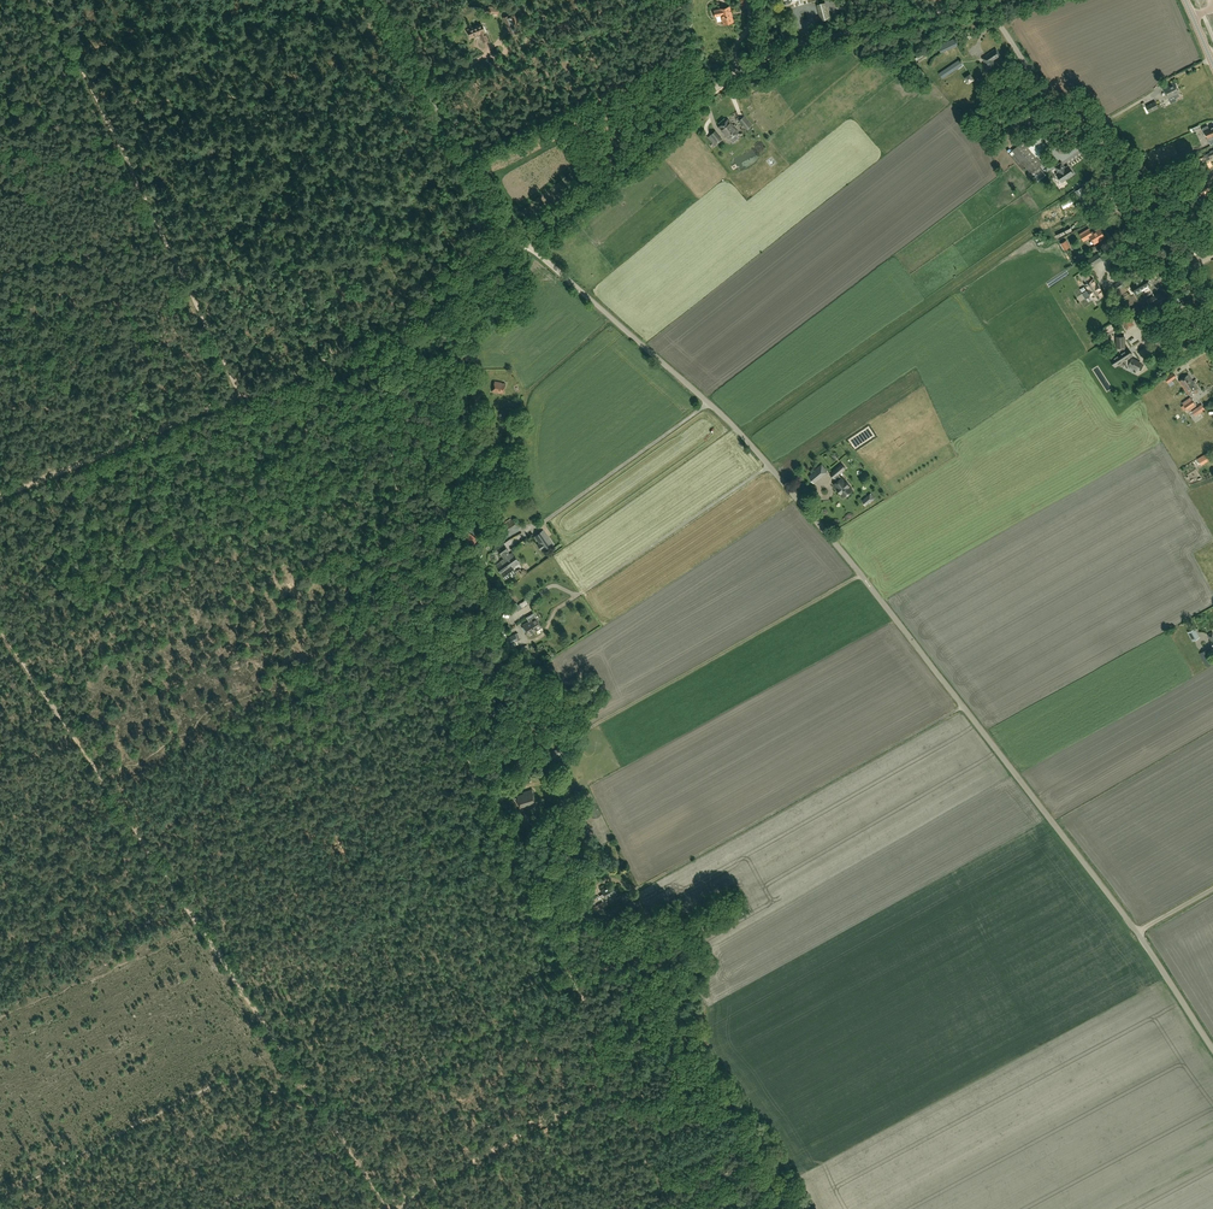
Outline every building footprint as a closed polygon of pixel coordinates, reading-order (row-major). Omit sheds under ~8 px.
[(825,3),(818,5),(821,18),(829,16),(825,3)] [(732,22),(729,7),(720,9),(713,10),(715,16),(721,15),(723,24),(732,22)] [(515,24),(512,16),(509,17),(509,16),(504,18),(508,27),(510,33),(515,31),(515,32),(520,30),(518,26),(516,26),(515,24)] [(482,27),(481,25),(472,29),(471,27),(467,29),(471,37),(476,35),(475,34),(479,32),(483,41),(487,39),(484,31),(485,30),(483,27),(482,27)] [(958,45),(955,38),(938,46),(941,53),(958,45)] [(989,68),(996,64),(993,60),(1001,55),(996,48),(986,55),(987,57),(983,60),(989,68)] [(942,78),(962,65),(959,60),(939,73),(942,78)] [(910,81),(913,78),(911,76),(912,76),(907,70),(903,74),(910,81)] [(968,84),(975,79),(971,73),(964,77),(968,84)] [(1168,98),(1180,93),(1175,82),(1163,87),(1168,98)] [(1155,101),(1146,106),(1149,112),(1159,107),(1155,101)] [(743,124),(747,129),(751,125),(744,116),(739,120),(743,124)] [(738,137),(735,133),(738,131),(728,119),(718,127),(729,139),(730,138),(733,142),(738,137)] [(1106,136),(1112,132),(1107,124),(1101,128),(1106,136)] [(1209,128),(1208,125),(1203,127),(1209,141),(1212,139),(1212,127),(1209,128)] [(717,142),(721,139),(715,131),(711,134),(717,142)] [(1039,133),(1031,138),(1041,153),(1049,148),(1039,133)] [(1013,151),(1010,153),(1019,165),(1023,170),(1026,167),(1034,176),(1038,181),(1045,174),(1039,167),(1043,164),(1036,156),(1025,142),(1023,141),(1012,150),(1013,151)] [(1212,156),(1212,150),(1210,151),(1210,152),(1204,155),(1204,156),(1195,160),(1197,165),(1206,161),(1206,160),(1210,158),(1210,157),(1212,156)] [(1138,171),(1145,168),(1140,158),(1133,162),(1138,171)] [(1064,168),(1063,166),(1064,165),(1061,162),(1055,166),(1058,172),(1056,173),(1062,181),(1074,173),(1068,165),(1064,168)] [(1081,202),(1088,197),(1082,187),(1075,191),(1081,202)] [(1105,237),(1100,228),(1092,233),(1089,229),(1080,234),(1084,240),(1090,237),(1094,243),(1105,237)] [(1039,245),(1044,242),(1042,238),(1041,236),(1035,239),(1036,241),(1039,245)] [(1090,258),(1086,261),(1090,267),(1094,265),(1090,258)] [(1083,276),(1082,276),(1087,283),(1085,284),(1088,289),(1087,290),(1091,295),(1092,294),(1092,295),(1095,299),(1097,298),(1098,299),(1102,296),(1102,295),(1103,294),(1100,289),(1101,288),(1097,284),(1093,279),(1092,280),(1087,273),(1086,273),(1082,276),(1083,276)] [(1151,283),(1147,276),(1130,286),(1135,293),(1136,292),(1136,294),(1141,291),(1140,289),(1151,283)] [(1124,286),(1121,280),(1120,281),(1120,280),(1114,285),(1117,291),(1124,286)] [(1152,297),(1148,300),(1151,305),(1165,297),(1161,292),(1152,297)] [(1127,329),(1134,324),(1128,317),(1121,322),(1127,329)] [(1106,342),(1109,339),(1104,332),(1100,335),(1106,342)] [(1115,367),(1125,361),(1127,362),(1126,363),(1128,365),(1128,366),(1138,371),(1142,362),(1132,357),(1132,358),(1130,357),(1134,356),(1128,347),(1125,349),(1125,348),(1126,348),(1125,336),(1116,336),(1116,348),(1117,348),(1118,351),(1119,350),(1120,352),(1109,359),(1115,367)] [(462,360),(468,359),(467,352),(461,353),(461,357),(460,357),(460,360),(462,360)] [(1168,382),(1176,377),(1173,372),(1163,379),(1166,384),(1168,382)] [(1188,384),(1193,381),(1188,374),(1179,381),(1184,388),(1188,385),(1188,384)] [(503,394),(506,383),(494,381),(492,391),(503,394)] [(1188,385),(1184,388),(1188,394),(1194,390),(1195,393),(1197,391),(1196,389),(1198,388),(1193,381),(1188,384),(1188,385)] [(480,400),(481,396),(475,395),(472,394),(469,408),(477,410),(479,400),(480,400)] [(1188,411),(1196,406),(1195,403),(1192,399),(1190,397),(1182,402),(1187,409),(1188,411)] [(1202,404),(1192,411),(1195,416),(1205,409),(1202,404)] [(1201,457),(1205,463),(1211,459),(1208,453),(1201,457)] [(822,464),(818,468),(823,474),(827,471),(822,464)] [(845,497),(852,490),(849,486),(849,485),(846,481),(845,482),(842,478),(842,477),(841,478),(838,474),(845,468),(842,464),(830,474),(834,478),(835,477),(838,481),(834,484),(838,488),(837,489),(841,493),(841,492),(844,496),(845,497)] [(823,490),(830,484),(828,481),(821,487),(823,490)] [(833,511),(846,501),(840,493),(827,503),(833,511)] [(507,532),(518,525),(514,519),(503,525),(507,532)] [(545,548),(552,543),(543,530),(541,532),(536,535),(541,542),(537,544),(541,550),(545,548)] [(462,538),(472,546),(477,539),(467,531),(462,538)] [(510,565),(512,564),(514,567),(521,562),(513,552),(509,555),(507,553),(510,551),(504,543),(498,548),(505,558),(510,565)] [(513,577),(518,573),(514,567),(512,564),(510,565),(505,558),(497,564),(506,578),(511,575),(513,577)] [(491,584),(490,585),(488,579),(481,583),(485,592),(493,589),(491,584)] [(529,621),(535,631),(542,627),(536,617),(533,613),(526,617),(529,621)] [(529,635),(535,631),(529,621),(523,625),(529,635)] [(499,634),(505,631),(502,623),(496,627),(499,634)] [(1193,640),(1200,636),(1195,628),(1188,631),(1193,640)] [(505,649),(517,644),(516,641),(518,640),(517,638),(518,637),(516,633),(515,634),(504,639),(501,641),(505,649)] [(1201,653),(1206,663),(1208,666),(1212,663),(1212,661),(1207,650),(1201,653)] [(561,747),(552,752),(551,750),(548,752),(549,754),(548,754),(551,759),(565,751),(561,745),(560,745),(561,747)] [(524,809),(536,804),(531,789),(523,792),(523,794),(516,796),(520,808),(523,807),(524,809)] [(522,826),(529,823),(527,814),(519,816),(522,826)] [(593,913),(608,905),(606,901),(607,900),(606,898),(616,892),(611,884),(601,890),(603,893),(600,895),(603,901),(601,902),(602,902),(590,909),(593,913)]
